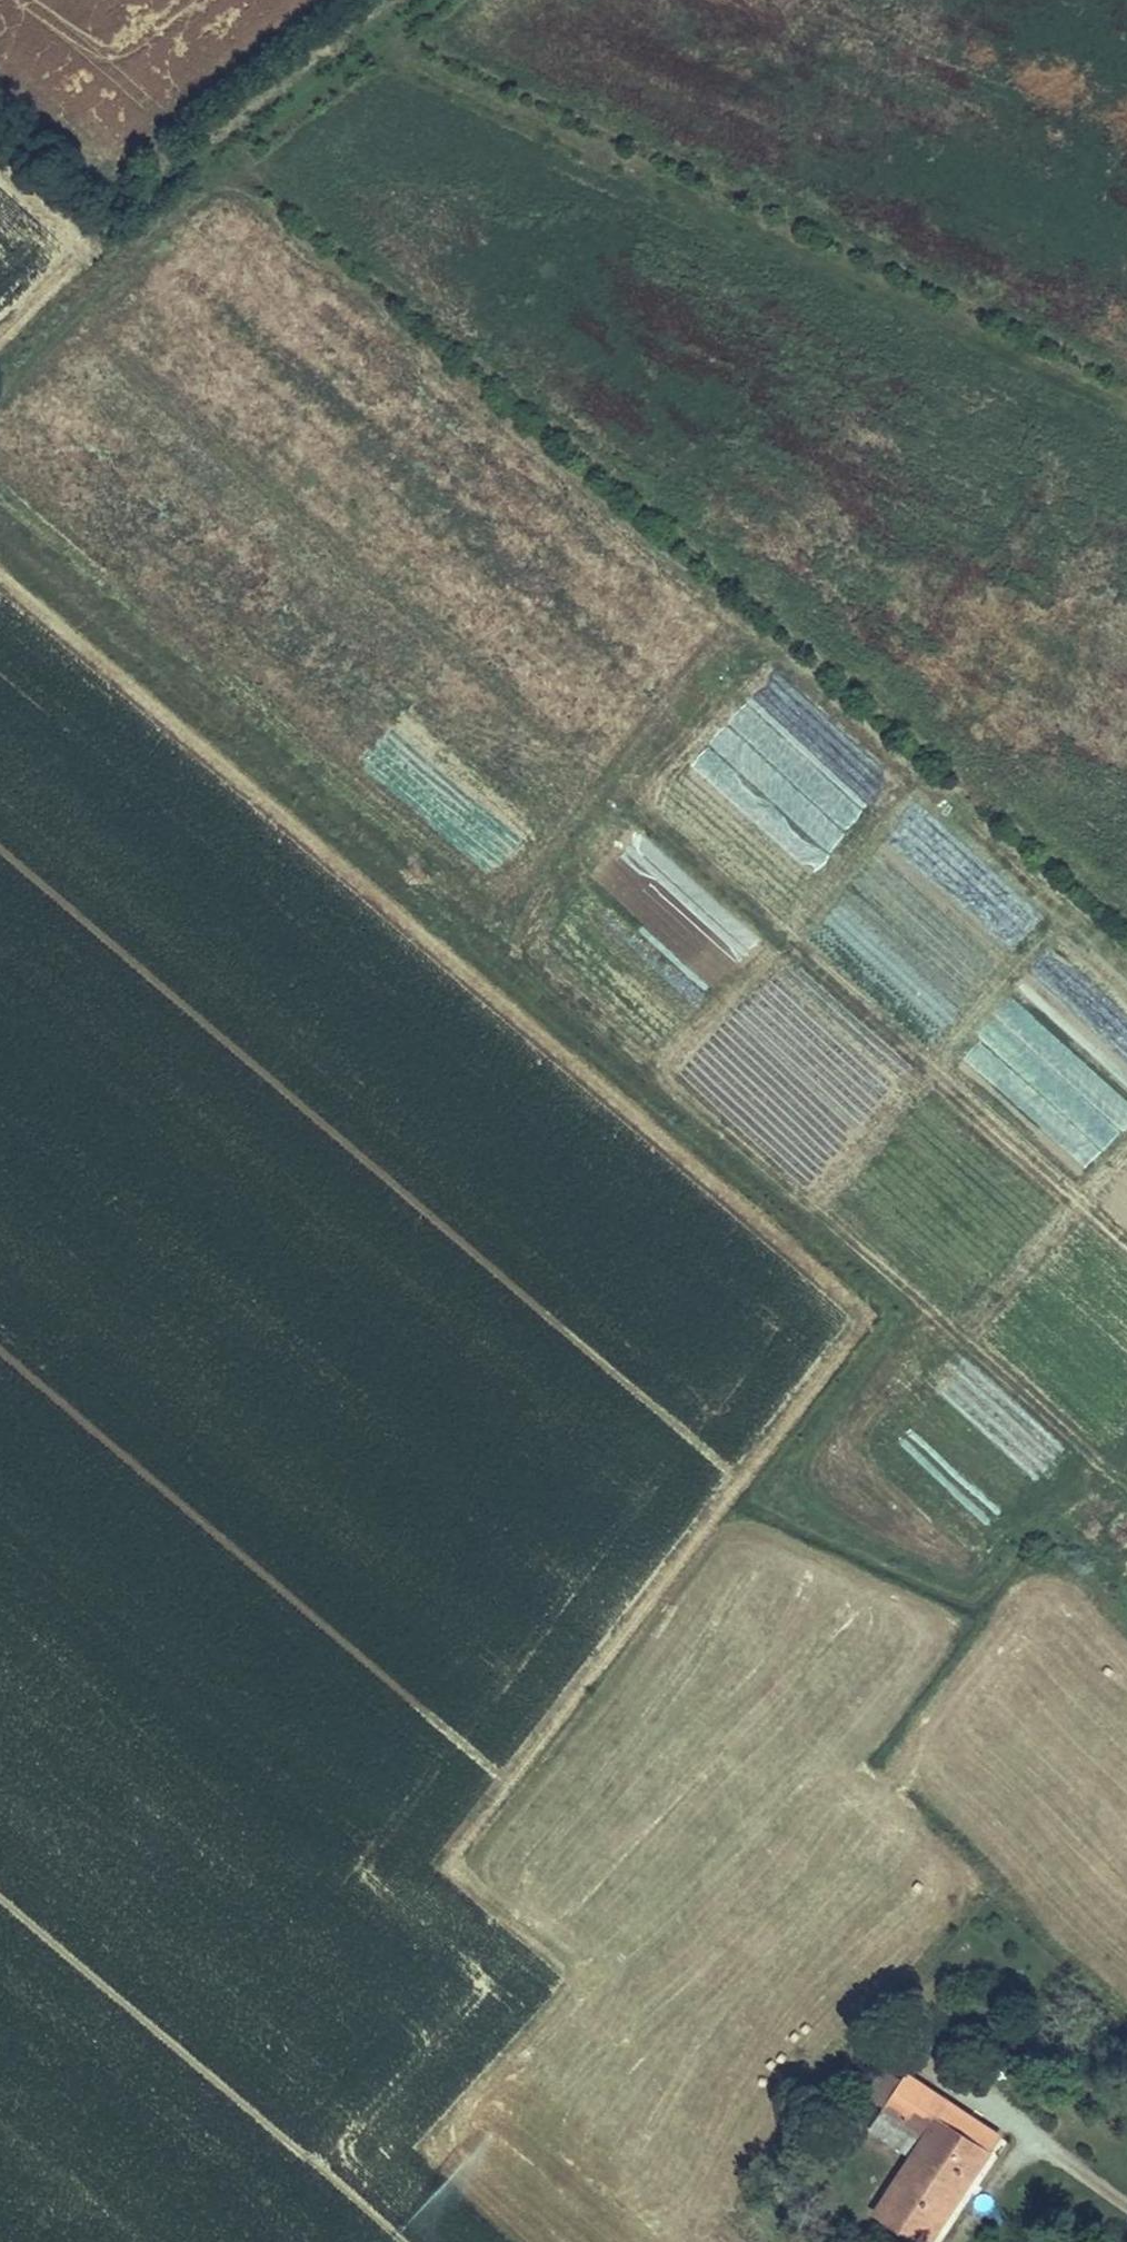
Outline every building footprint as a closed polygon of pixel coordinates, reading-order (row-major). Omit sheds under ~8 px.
[(844,2188),(873,2209),(887,2189),(913,2206),(965,2126),(913,2092),(928,2069),(885,2040),(855,2085),(894,2111),(844,2188)] [(979,2105),(928,2069),(913,2092),(965,2126),(979,2105)] [(887,2189),(873,2209),(899,2228),(913,2206),(887,2189)]
